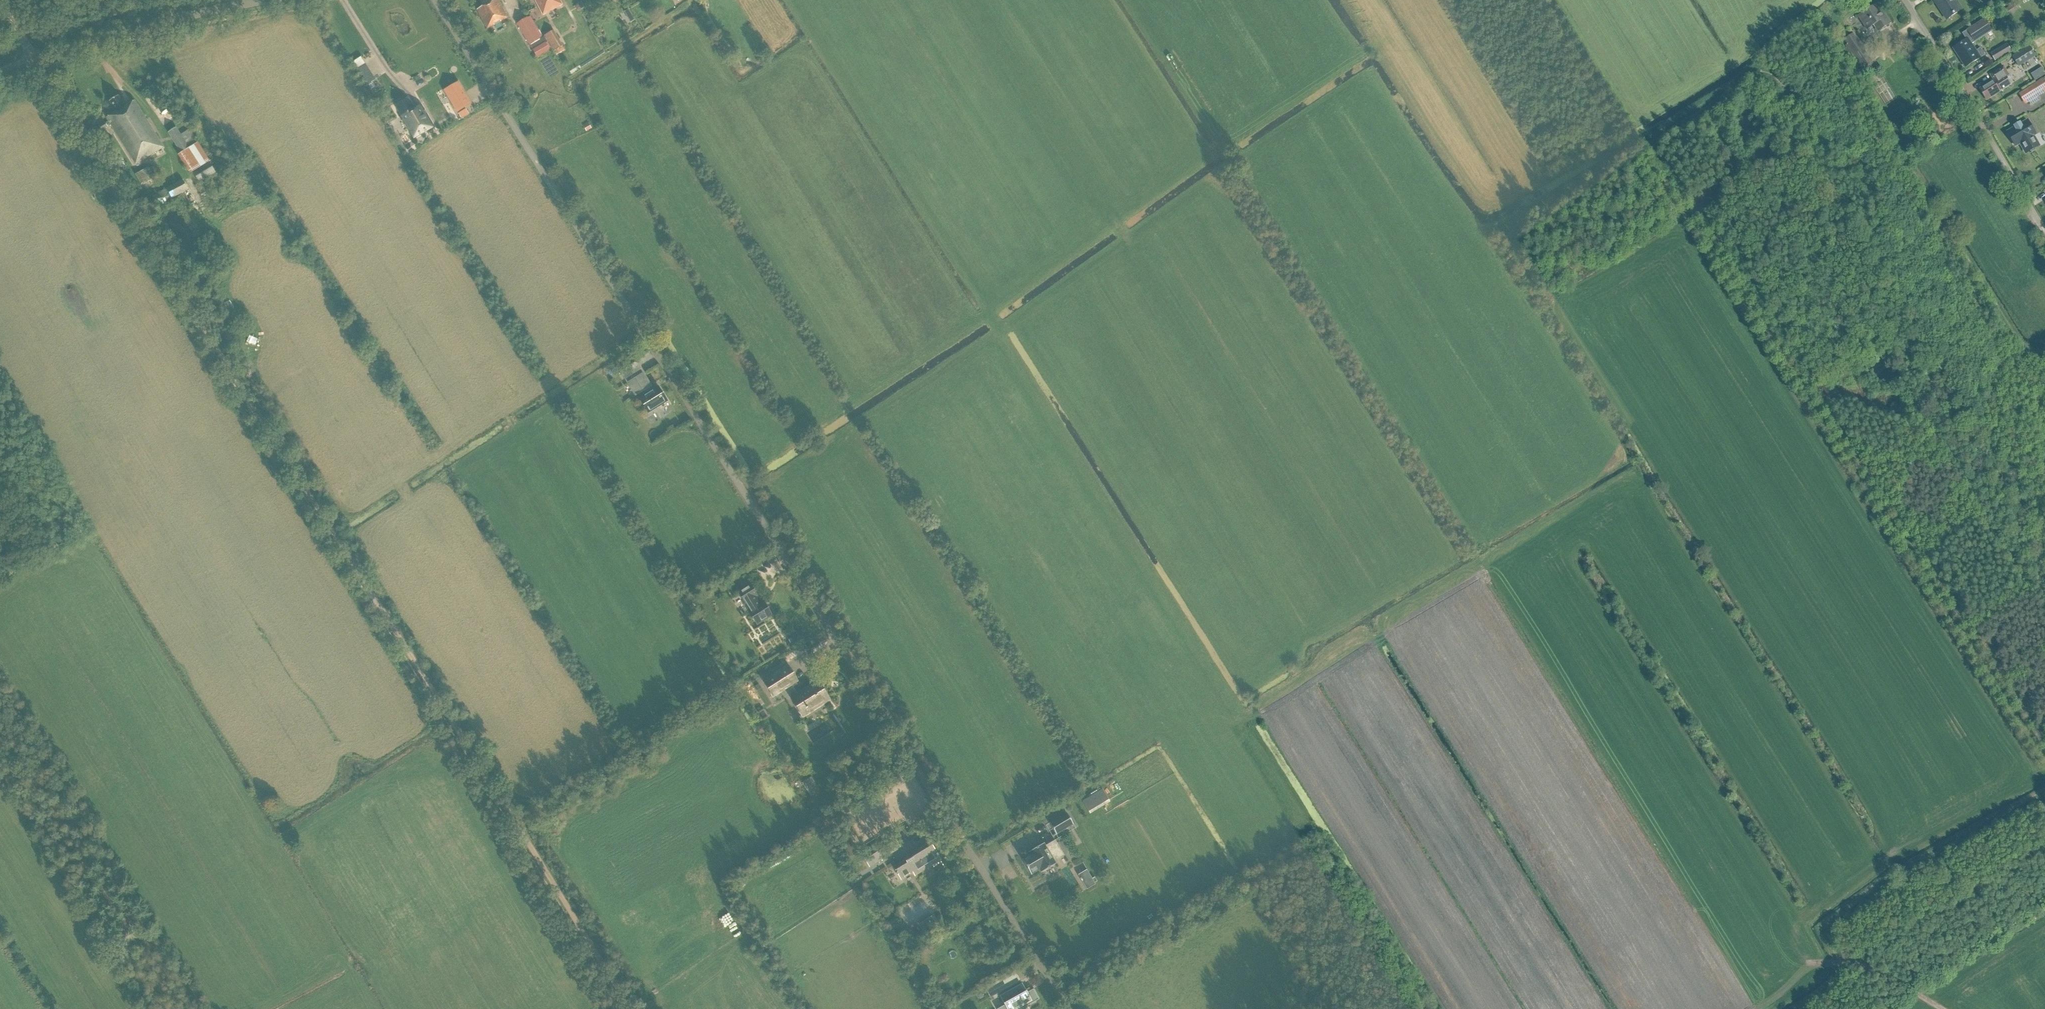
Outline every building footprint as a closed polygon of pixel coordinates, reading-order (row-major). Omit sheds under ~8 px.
[(508,17),(498,0),(495,0),(491,2),(490,0),(480,0),(483,6),(477,9),(487,29),(508,17)] [(560,0),(535,0),(543,15),(563,5),(560,0)] [(1947,19),(1962,9),(1956,0),(1934,0),(1947,19)] [(581,2),(576,5),(575,7),(577,10),(579,10),(584,8),(581,2)] [(1867,29),(1874,24),(1878,30),(1890,23),(1877,4),(1859,16),(1867,29)] [(517,24),(537,57),(550,50),(546,43),(548,42),(544,37),(541,39),(540,38),(543,37),(530,16),(528,18),(527,17),(517,24)] [(1966,39),(1953,47),(1966,66),(1984,54),(1980,48),(1976,51),(1971,44),(1991,31),(1984,20),(1962,34),(1966,39)] [(544,35),(554,51),(556,55),(565,50),(554,30),(544,35)] [(1854,33),(1845,39),(1844,40),(1847,44),(1845,45),(1862,69),(1874,61),(1854,33)] [(1986,41),(1981,44),(1986,53),(1991,50),(1986,41)] [(1995,60),(2011,51),(2007,44),(1991,53),(1995,60)] [(2019,66),(2036,56),(2030,46),(2013,56),(2019,66)] [(1979,89),(1986,100),(2011,84),(2010,84),(2008,85),(2004,80),(2010,76),(2003,66),(1990,74),(1993,79),(1979,89)] [(364,86),(374,80),(371,74),(360,80),(364,86)] [(2044,87),(2044,77),(2020,93),(2025,102),(2037,94),(2041,91),(2040,90),(2044,87)] [(455,112),(471,103),(458,81),(443,90),(455,112)] [(135,165),(163,148),(135,100),(125,106),(118,96),(109,101),(116,112),(106,117),(108,122),(105,123),(104,123),(99,126),(102,130),(107,126),(106,126),(110,124),(135,165)] [(400,117),(407,130),(399,135),(405,145),(428,132),(427,131),(433,127),(430,121),(431,120),(421,104),(414,109),(409,99),(396,107),(401,116),(400,117)] [(2039,146),(2033,135),(2035,134),(2028,121),(2007,132),(2015,145),(2020,142),(2026,153),(2039,146)] [(588,123),(583,126),(587,131),(592,129),(588,123)] [(180,153),(188,148),(176,128),(168,133),(180,153)] [(159,160),(147,167),(154,178),(155,179),(166,173),(159,160)] [(199,182),(216,172),(210,162),(193,172),(199,182)] [(154,178),(147,167),(134,174),(140,183),(141,182),(142,184),(154,178)] [(187,190),(182,180),(154,195),(159,204),(187,190)] [(626,380),(641,370),(636,362),(621,372),(626,380)] [(640,398),(648,412),(666,401),(658,387),(653,390),(650,385),(651,385),(643,373),(628,383),(635,394),(642,390),(645,395),(640,398)] [(755,595),(756,594),(750,584),(739,591),(750,610),(749,611),(757,623),(771,615),(765,605),(762,606),(755,595)] [(798,693),(792,697),(803,715),(829,699),(817,681),(801,691),(796,682),(798,681),(791,669),(783,674),(780,670),(763,680),(774,697),(793,685),(798,693)] [(816,785),(809,789),(813,795),(820,791),(816,785)] [(1056,833),(1073,823),(1066,811),(1049,822),(1056,833)] [(863,857),(869,867),(901,848),(895,838),(863,857)] [(1022,860),(1031,874),(1040,869),(1041,872),(1056,863),(1054,860),(1064,855),(1055,840),(1045,846),(1044,843),(1029,852),(1031,855),(1022,860)] [(934,867),(942,862),(929,842),(905,857),(906,859),(895,866),(902,878),(913,871),(915,873),(931,863),(934,867)] [(1090,877),(1083,882),(1087,889),(1095,884),(1090,877)] [(1039,999),(1033,988),(1027,992),(1022,983),(999,995),(1004,1004),(997,1008),(1020,1008),(1039,999)]
